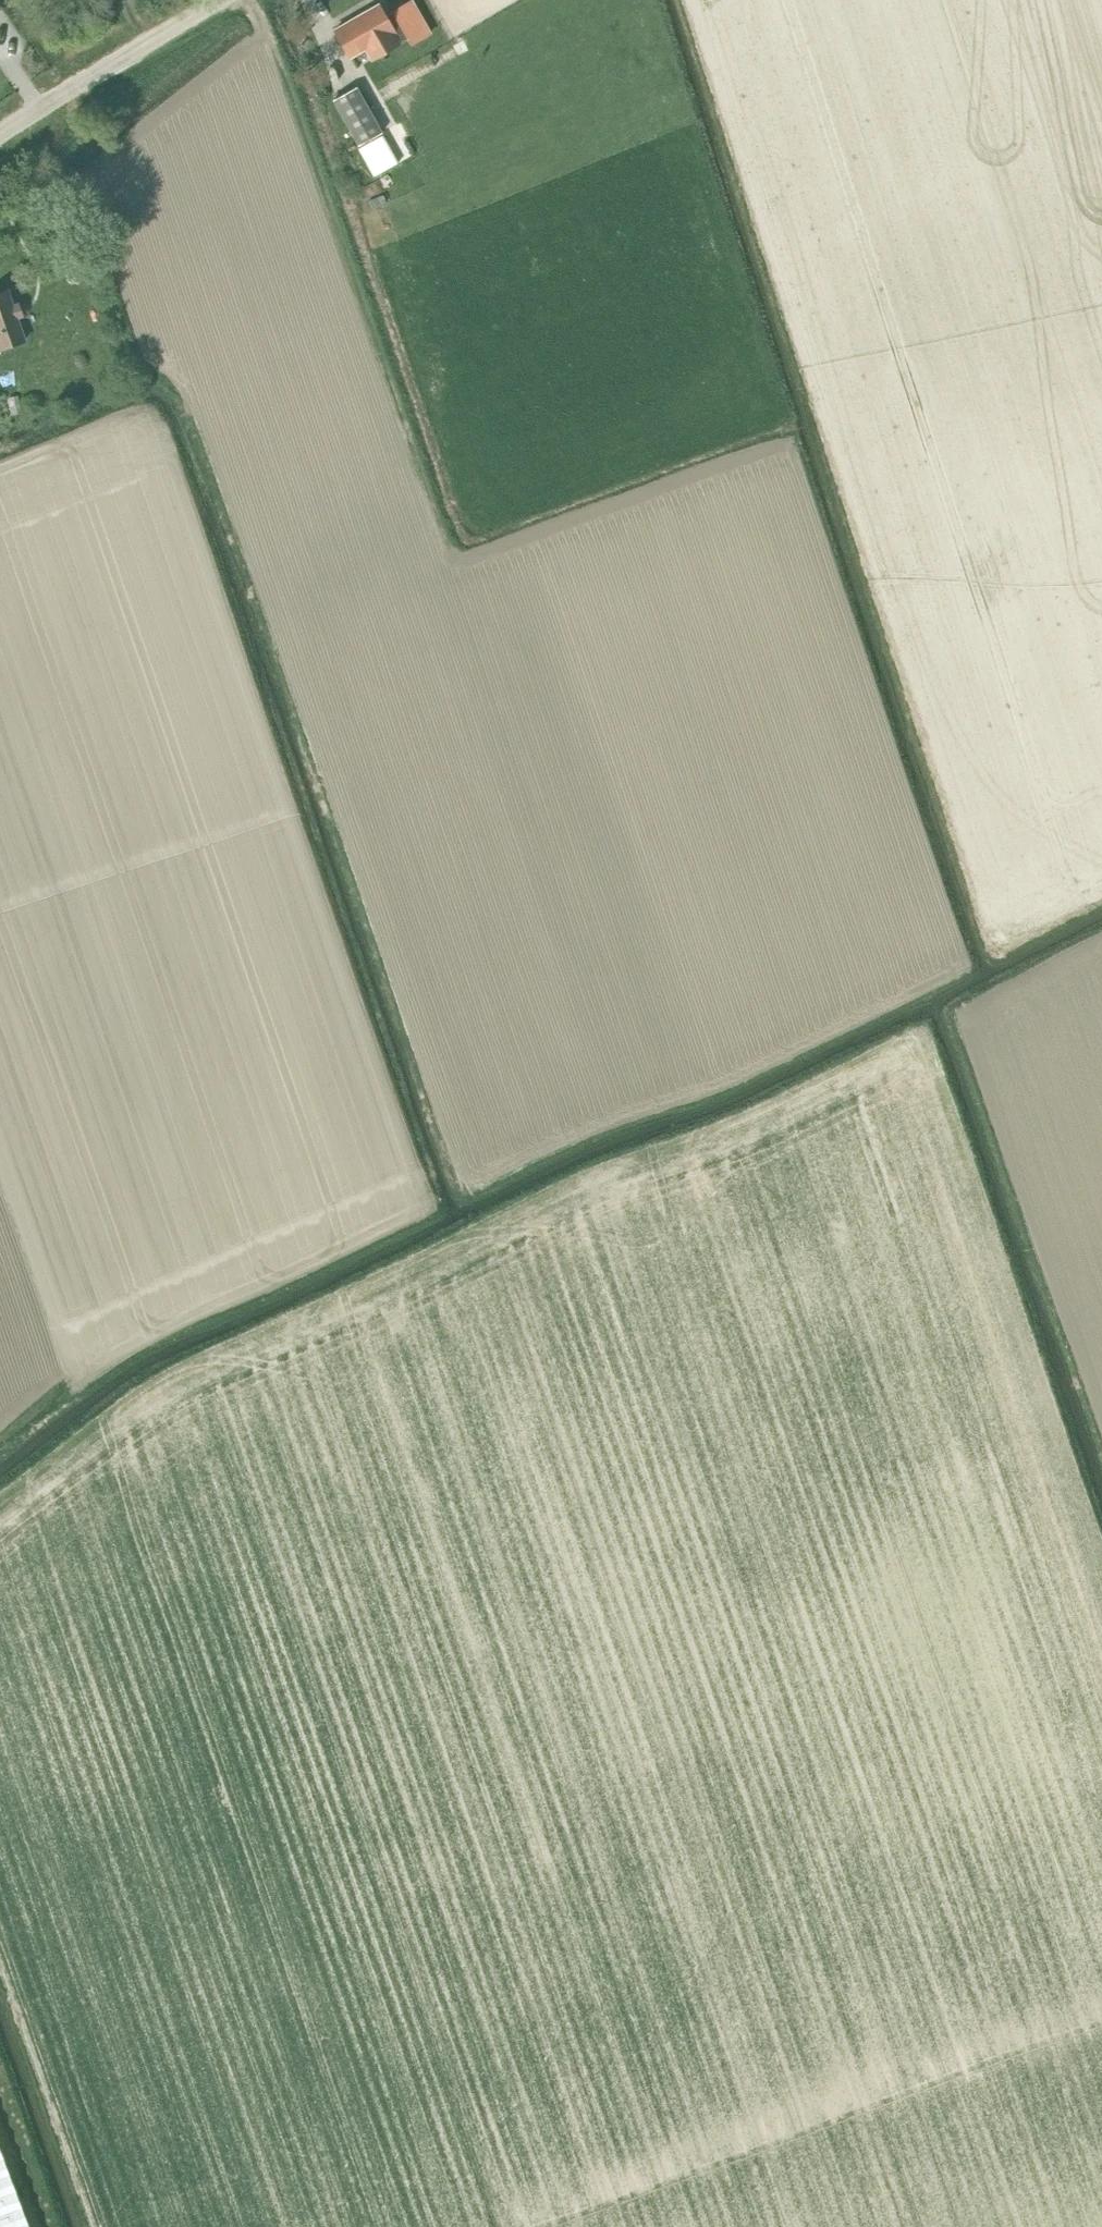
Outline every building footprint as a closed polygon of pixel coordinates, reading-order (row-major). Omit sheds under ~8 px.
[(364,49),(371,61),(401,44),(401,43),(408,39),(411,46),(432,34),(413,0),(410,0),(391,11),(395,16),(387,21),(379,5),(334,30),(349,57),(364,49)] [(333,100),(358,146),(382,133),(357,87),(333,100)] [(7,289),(0,292),(0,349),(25,340),(7,289)] [(0,2149),(0,2226),(29,2226),(0,2149)]
